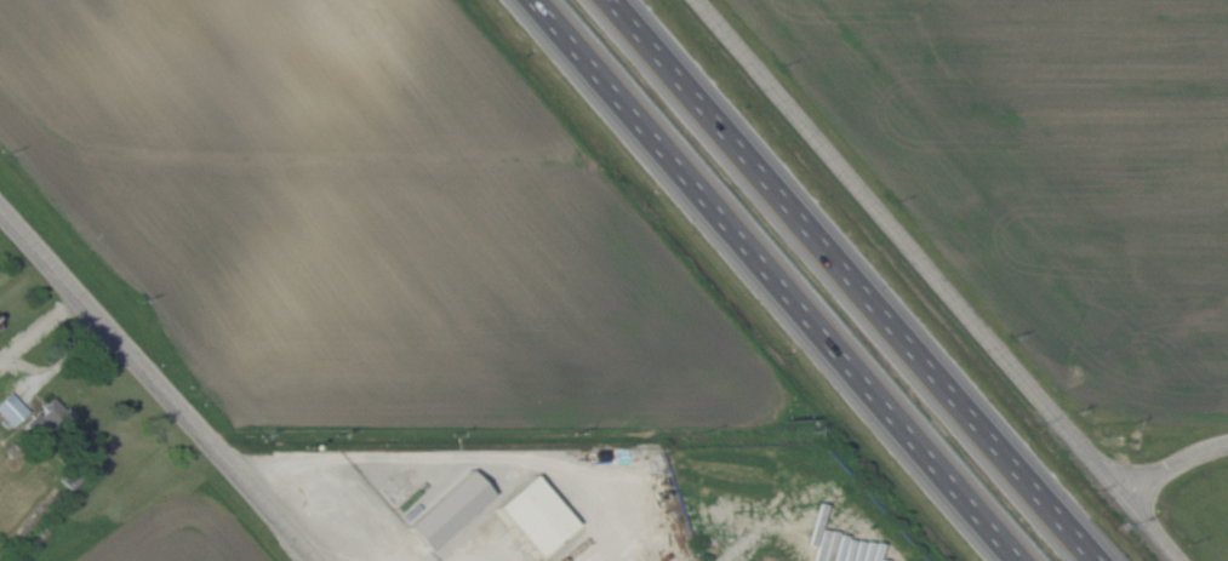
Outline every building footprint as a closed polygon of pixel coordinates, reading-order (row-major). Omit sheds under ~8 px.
[(28,412),(9,392),(0,401),(0,415),(11,427),(28,412)] [(59,432),(72,418),(51,397),(37,411),(59,432)] [(404,527),(427,552),(490,495),(468,470),(404,527)] [(494,507),(537,557),(574,525),(531,475),(494,507)]
